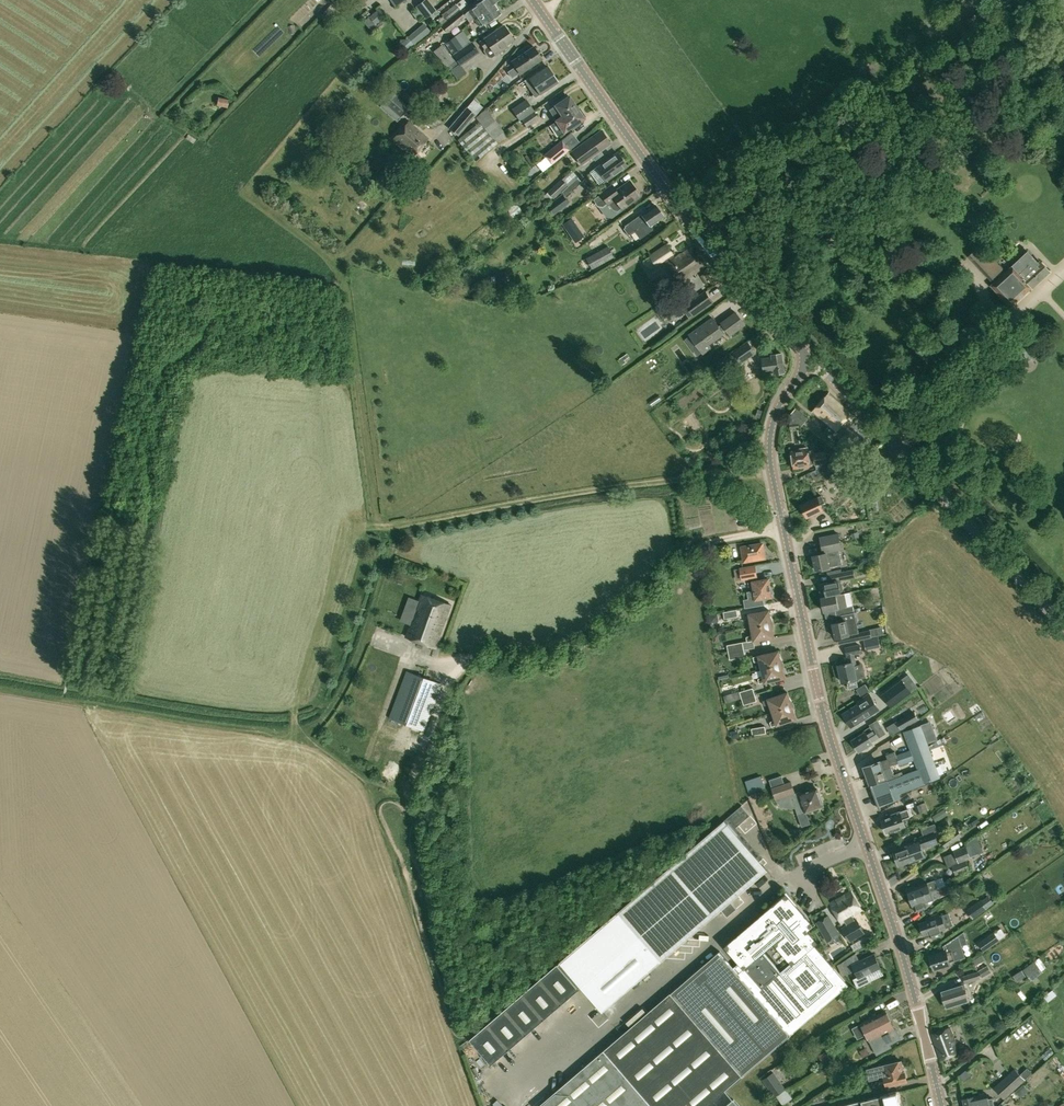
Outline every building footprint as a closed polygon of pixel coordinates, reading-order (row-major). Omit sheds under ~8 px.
[(426,18),(436,11),(437,10),(429,0),(424,0),(416,7),(425,19),(426,18)] [(474,18),(473,17),(493,3),(498,0),(483,0),(474,6),(468,11),(464,14),(460,10),(441,26),(447,33),(466,17),(468,16),(471,20),(474,18)] [(473,17),(474,18),(479,26),(485,22),(486,23),(500,13),(493,3),(473,17)] [(441,26),(460,10),(455,4),(442,15),(442,16),(437,21),(441,26)] [(383,22),(381,20),(385,17),(377,8),(363,20),(373,31),(383,22)] [(436,11),(426,18),(428,21),(438,14),(436,11)] [(424,24),(409,37),(416,46),(432,33),(424,24)] [(484,39),(480,41),(484,48),(484,52),(487,57),(491,58),(495,55),(507,46),(506,44),(513,39),(503,25),(484,39)] [(452,54),(464,46),(456,35),(445,43),(452,54)] [(416,46),(409,37),(398,46),(406,54),(416,46)] [(464,46),(452,54),(459,64),(460,66),(461,65),(479,53),(472,41),(464,46)] [(442,44),(433,51),(446,67),(455,60),(442,44)] [(508,72),(512,77),(519,72),(519,73),(542,58),(534,46),(511,61),(515,67),(508,72)] [(524,80),(535,97),(557,81),(546,65),(524,80)] [(392,92),(384,103),(400,117),(409,107),(392,92)] [(557,120),(576,108),(569,96),(549,109),(557,120)] [(218,97),(217,106),(227,108),(229,99),(218,97)] [(519,120),(522,118),(528,114),(533,111),(526,99),(518,104),(512,109),(519,120)] [(458,135),(475,114),(471,111),(467,107),(449,128),(458,135)] [(480,123),(496,142),(506,136),(503,131),(504,131),(485,108),(475,116),(480,123)] [(578,111),(576,108),(557,120),(562,129),(568,125),(571,129),(580,123),(578,121),(585,116),(581,109),(578,111)] [(539,118),(533,111),(528,114),(522,118),(523,119),(521,120),(526,127),(539,118)] [(408,120),(392,139),(413,156),(429,137),(408,120)] [(497,143),(496,142),(480,123),(458,141),(475,162),(497,143)] [(600,150),(610,143),(601,130),(583,143),(572,151),(581,164),(592,156),(595,160),(603,154),(600,150)] [(547,159),(550,163),(552,165),(570,149),(563,142),(549,154),(545,157),(547,159)] [(617,152),(596,168),(605,181),(627,166),(617,152)] [(719,181),(726,189),(731,184),(724,177),(719,181)] [(561,191),(568,185),(564,181),(561,178),(548,191),(554,198),(555,197),(561,191)] [(640,196),(629,181),(615,190),(611,185),(599,193),(600,195),(593,199),(598,207),(602,207),(607,203),(612,210),(616,211),(620,208),(621,209),(632,201),(634,203),(640,198),(638,197),(640,196)] [(551,216),(569,204),(562,194),(544,207),(551,216)] [(949,210),(941,202),(936,207),(943,215),(949,210)] [(639,239),(653,229),(649,225),(662,215),(655,206),(642,215),(641,214),(624,226),(625,228),(624,229),(628,235),(630,234),(634,231),(639,239)] [(575,242),(584,236),(572,218),(562,224),(575,242)] [(664,259),(673,253),(667,245),(651,256),(657,264),(664,259)] [(981,245),(968,256),(991,281),(1004,269),(981,245)] [(587,258),(592,268),(613,257),(607,247),(587,258)] [(676,257),(673,253),(664,259),(666,263),(667,263),(679,282),(704,265),(693,247),(676,257)] [(992,285),(1011,305),(1048,271),(1039,261),(1038,262),(1028,251),(992,285)] [(443,273),(432,281),(439,290),(449,283),(443,273)] [(706,291),(682,309),(690,318),(713,301),(706,291)] [(690,335),(703,353),(711,347),(710,346),(712,345),(710,342),(723,332),(722,331),(726,329),(730,335),(744,324),(736,313),(722,323),(722,324),(719,326),(713,318),(690,335)] [(747,342),(733,352),(741,363),(755,353),(747,342)] [(1015,359),(1018,363),(1022,368),(1033,357),(1026,349),(1015,359)] [(764,373),(775,372),(775,374),(785,372),(782,353),(772,355),(772,357),(762,358),(764,373)] [(626,363),(624,360),(629,357),(627,354),(622,357),(620,359),(623,364),(626,363)] [(691,371),(699,382),(703,378),(695,368),(691,371)] [(837,407),(841,403),(830,393),(813,412),(829,426),(837,416),(834,414),(839,409),(837,407)] [(661,400),(658,396),(650,402),(652,406),(661,400)] [(851,412),(841,403),(837,407),(839,409),(834,414),(837,416),(829,426),(835,431),(851,412)] [(802,426),(808,419),(796,408),(790,415),(790,416),(800,423),(802,426)] [(789,416),(790,425),(800,423),(790,416),(789,416)] [(837,442),(847,452),(848,452),(858,441),(846,431),(837,442)] [(798,451),(792,451),(795,468),(810,465),(809,462),(816,461),(817,468),(821,467),(821,463),(827,463),(834,459),(828,452),(825,453),(815,454),(814,450),(808,451),(808,448),(798,450),(798,451)] [(888,467),(883,462),(879,465),(884,471),(888,467)] [(853,497),(862,488),(843,469),(834,478),(853,497)] [(807,518),(823,510),(821,505),(825,503),(822,495),(817,498),(817,497),(801,505),(807,518)] [(842,550),(839,533),(819,537),(823,554),(813,556),(817,573),(830,570),(830,569),(842,566),(839,551),(842,550)] [(742,547),(744,561),(765,558),(763,543),(742,547)] [(740,568),(742,579),(742,580),(758,578),(756,565),(740,568)] [(838,580),(854,577),(853,570),(834,574),(835,580),(838,580)] [(754,590),(747,591),(748,599),(744,599),(746,607),(764,604),(763,598),(772,597),(769,578),(752,581),(754,590)] [(838,580),(835,580),(819,584),(821,598),(835,595),(836,595),(841,594),(840,592),(842,592),(843,590),(842,583),(840,582),(838,582),(838,580)] [(835,595),(821,598),(824,612),(836,609),(837,616),(849,614),(854,613),(853,606),(847,607),(845,593),(841,594),(836,595),(835,595)] [(452,605),(422,594),(406,636),(436,647),(452,605)] [(737,609),(723,612),(725,618),(738,616),(737,609)] [(749,614),(752,628),(775,623),(771,616),(770,610),(749,614)] [(855,613),(854,613),(849,614),(837,616),(838,623),(833,624),(836,638),(837,638),(846,636),(848,642),(871,637),(870,631),(859,633),(856,619),(855,613)] [(774,632),(775,623),(752,628),(753,634),(747,637),(747,641),(748,642),(754,641),(775,638),(774,632)] [(870,639),(864,641),(866,649),(872,648),(870,639)] [(728,653),(744,650),(743,642),(727,645),(728,653)] [(847,657),(848,663),(853,663),(853,666),(856,665),(855,655),(862,653),(860,644),(845,648),(846,657),(847,657)] [(744,650),(728,653),(730,660),(745,657),(744,650)] [(762,669),(785,664),(781,656),(779,651),(759,655),(753,657),(754,662),(761,662),(762,669)] [(853,663),(848,663),(839,665),(843,682),(847,681),(849,689),(858,687),(856,679),(853,666),(853,663)] [(784,672),(785,664),(762,669),(764,675),(758,679),(759,684),(766,682),(785,678),(784,672)] [(425,732),(443,684),(407,670),(389,718),(425,732)] [(891,708),(911,694),(902,681),(901,682),(902,683),(883,696),(883,695),(882,696),(891,708)] [(740,692),(742,698),(743,698),(755,694),(753,688),(740,692)] [(773,712),(795,704),(790,697),(788,692),(769,699),(763,701),(765,706),(771,705),(773,712)] [(743,698),(742,698),(742,699),(744,705),(757,701),(755,694),(743,698)] [(843,714),(851,727),(867,717),(879,709),(869,694),(857,702),(858,705),(843,714)] [(795,704),(773,712),(775,718),(770,722),(772,727),(778,725),(797,718),(796,713),(795,704)] [(901,730),(919,720),(914,712),(896,722),(901,730)] [(877,721),(870,726),(871,727),(864,731),(865,732),(852,740),(853,741),(852,742),(856,748),(857,748),(860,752),(872,744),(872,743),(879,738),(886,734),(877,721)] [(891,766),(899,763),(898,761),(912,755),(913,755),(912,752),(929,746),(921,725),(904,732),(910,750),(897,755),(895,752),(886,755),(888,759),(880,762),(865,767),(865,769),(864,770),(866,775),(867,774),(868,776),(892,767),(891,766)] [(753,735),(766,733),(765,726),(752,728),(753,735)] [(898,761),(899,763),(899,765),(914,760),(912,755),(898,761)] [(888,781),(901,776),(900,773),(894,774),(892,767),(868,776),(868,777),(867,777),(869,783),(870,782),(871,784),(872,787),(888,781)] [(888,781),(872,787),(871,787),(879,809),(880,809),(879,806),(895,801),(901,798),(899,794),(913,788),(908,773),(901,776),(888,781)] [(793,809),(795,808),(803,805),(805,811),(824,805),(818,788),(800,794),(799,792),(796,793),(791,781),(785,783),(772,788),(776,800),(778,802),(780,805),(782,806),(785,808),(786,808),(788,808),(790,809),(791,809),(793,809)] [(924,812),(923,811),(921,804),(915,806),(918,814),(924,812)] [(730,816),(738,826),(750,815),(742,805),(730,816)] [(905,827),(902,819),(910,817),(908,809),(900,812),(900,811),(891,814),(892,817),(882,820),(887,833),(905,827)] [(944,809),(932,817),(936,822),(948,815),(944,809)] [(759,861),(724,821),(724,820),(618,911),(559,962),(557,964),(575,984),(577,983),(602,1012),(664,959),(721,910),(727,917),(737,909),(731,902),(767,870),(759,861)] [(893,849),(896,858),(922,848),(922,849),(939,843),(934,831),(937,830),(934,824),(921,829),(923,835),(917,838),(917,840),(910,843),(893,849)] [(963,835),(958,829),(941,841),(946,848),(963,835)] [(922,848),(896,858),(900,866),(917,860),(925,857),(924,855),(923,852),(922,849),(922,848)] [(959,863),(966,860),(971,858),(966,848),(955,852),(955,853),(959,863)] [(970,870),(966,860),(959,863),(952,866),(956,876),(970,870)] [(750,897),(776,880),(771,873),(746,890),(750,897)] [(946,876),(938,879),(945,896),(952,893),(946,876)] [(930,892),(938,889),(935,880),(927,883),(908,890),(911,897),(930,892)] [(941,897),(938,889),(930,892),(911,897),(914,906),(916,911),(927,907),(925,902),(932,900),(941,897)] [(739,908),(750,897),(744,891),(734,903),(739,908)] [(864,933),(856,919),(855,920),(852,916),(862,911),(851,892),(831,903),(842,923),(845,921),(847,925),(841,928),(849,941),(864,933)] [(787,893),(720,950),(670,993),(743,1077),(789,1033),(792,1035),(849,985),(803,935),(814,924),(787,893)] [(972,919),(986,909),(980,900),(971,906),(973,909),(968,913),(972,919)] [(943,920),(942,916),(940,916),(939,913),(926,917),(927,921),(920,924),(924,935),(931,933),(933,938),(942,935),(940,930),(938,922),(943,920)] [(817,922),(824,935),(834,929),(826,917),(817,922)] [(999,930),(1004,938),(1009,934),(1005,927),(999,930)] [(999,940),(994,932),(979,942),(984,950),(999,940)] [(965,958),(961,946),(958,936),(944,945),(946,951),(930,956),(934,969),(950,964),(950,963),(957,961),(965,958)] [(874,954),(860,961),(856,952),(842,962),(847,974),(855,970),(858,976),(853,979),(857,988),(871,982),(867,974),(880,968),(874,954)] [(972,961),(975,965),(984,960),(981,956),(972,961)] [(1031,980),(1042,972),(1035,962),(1024,970),(1031,980)] [(539,979),(561,1004),(578,989),(575,984),(557,964),(556,964),(539,979)] [(988,966),(979,971),(982,977),(991,972),(988,966)] [(965,983),(980,979),(978,972),(963,976),(965,983)] [(543,1019),(561,1004),(539,979),(521,994),(526,1000),(543,1019)] [(941,991),(946,1008),(969,1001),(963,983),(941,991)] [(670,993),(604,1050),(652,1105),(709,1105),(743,1077),(670,993)] [(526,1000),(521,994),(504,1009),(526,1034),(543,1019),(526,1000)] [(504,1009),(486,1024),(508,1049),(526,1034),(504,1009)] [(883,1027),(892,1022),(891,1021),(890,1020),(886,1011),(861,1024),(852,1029),(857,1039),(866,1034),(867,1035),(883,1027)] [(894,1028),(892,1022),(883,1027),(867,1035),(868,1037),(877,1054),(891,1047),(890,1044),(901,1039),(896,1027),(894,1028)] [(508,1049),(486,1024),(468,1039),(487,1061),(490,1065),(508,1049)] [(959,1052),(950,1028),(934,1034),(932,1034),(941,1060),(959,1052)] [(604,1050),(539,1105),(652,1105),(604,1050)] [(829,1060),(825,1054),(823,1052),(817,1056),(823,1064),(829,1060)] [(882,1066),(884,1076),(886,1086),(907,1081),(905,1072),(904,1072),(902,1061),(882,1066)] [(879,1077),(884,1076),(882,1066),(881,1065),(867,1068),(870,1080),(879,1078),(879,1077)] [(996,1088),(1005,1098),(1024,1081),(1015,1071),(996,1088)] [(775,1096),(785,1088),(774,1072),(763,1079),(775,1096)] [(897,1092),(838,1105),(901,1105),(897,1092)] [(793,1098),(788,1093),(779,1099),(783,1105),(793,1098)] [(993,1098),(988,1099),(987,1094),(980,1096),(963,1099),(964,1105),(995,1105),(993,1098)]
